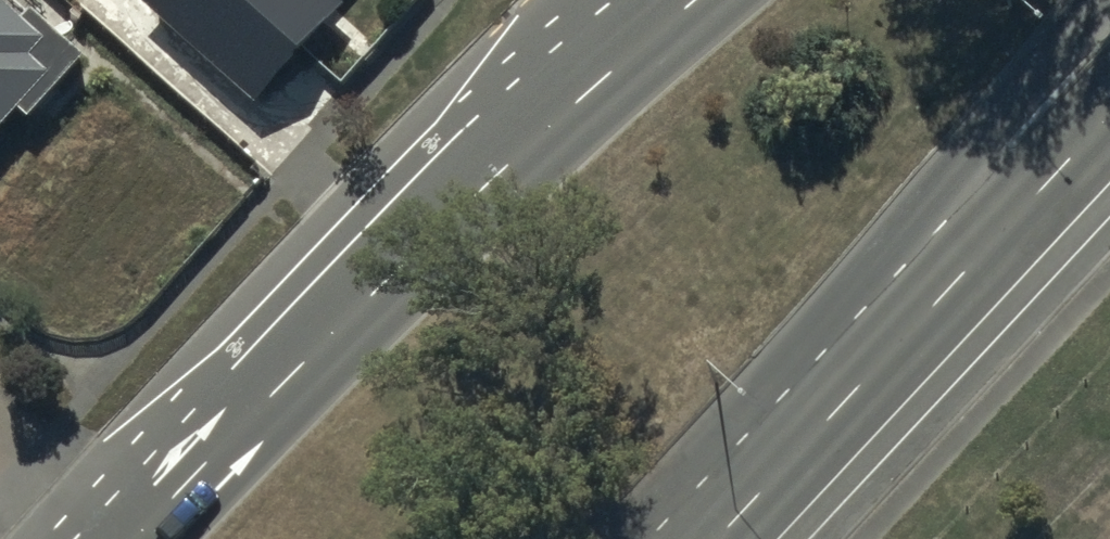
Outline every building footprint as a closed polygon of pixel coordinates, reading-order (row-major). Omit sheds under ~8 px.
[(257,99),(348,0),(149,0),(257,99)] [(29,130),(58,98),(38,81),(53,65),(37,50),(0,18),(0,163),(29,130)] [(43,143),(95,84),(45,41),(37,50),(53,65),(38,81),(58,98),(29,130),(43,143)]
